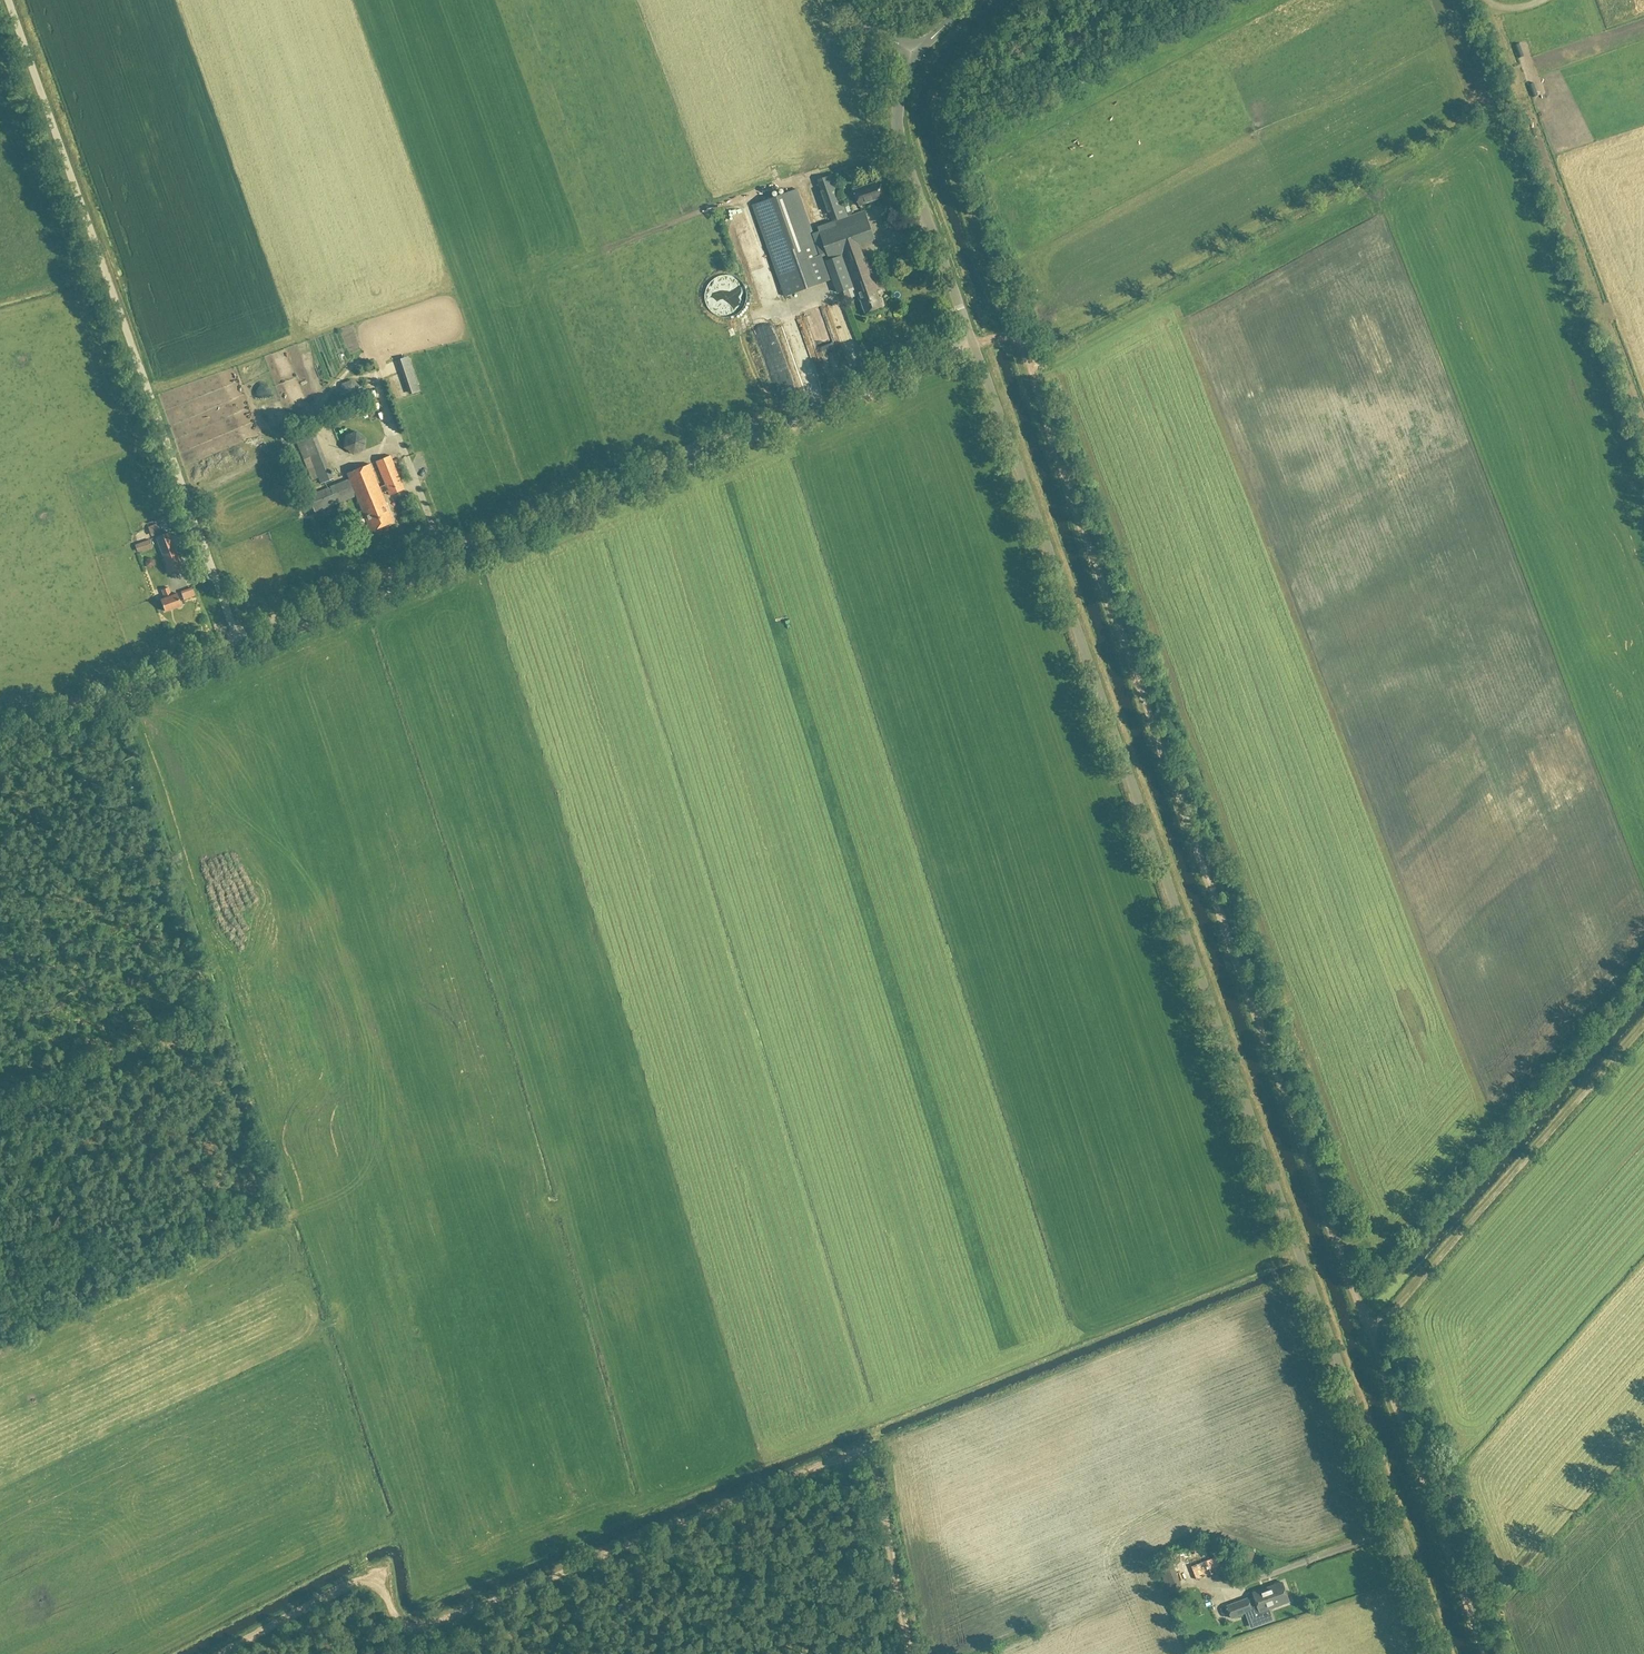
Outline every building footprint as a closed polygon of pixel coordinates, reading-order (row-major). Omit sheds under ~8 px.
[(812,194),(817,191),(820,196),(826,193),(819,180),(807,186),(812,194)] [(878,180),(853,190),(859,206),(884,196),(878,180)] [(797,190),(751,206),(784,296),(829,280),(821,258),(827,256),(828,260),(827,260),(838,293),(854,287),(864,313),(881,307),(875,290),(877,290),(865,258),(864,258),(859,245),(876,239),(865,210),(817,228),(818,232),(813,234),(797,190)] [(815,207),(825,203),(823,198),(813,202),(815,207)] [(773,290),(767,258),(756,260),(763,293),(773,290)] [(835,343),(827,315),(813,319),(820,347),(835,343)] [(774,333),(764,336),(771,359),(782,356),(774,333)] [(420,390),(408,356),(397,360),(409,394),(420,390)] [(338,395),(348,403),(359,399),(362,387),(353,379),(341,383),(338,395)] [(271,393),(263,393),(264,407),(272,406),(271,393)] [(353,455),(363,451),(366,437),(356,431),(344,436),(343,447),(353,455)] [(318,478),(320,484),(333,479),(315,435),(296,443),(311,481),(318,478)] [(381,493),(387,491),(389,495),(403,490),(389,456),(375,462),(384,485),(378,487),(369,465),(346,474),(348,479),(307,496),(314,513),(355,496),(370,531),(392,522),(381,493)] [(167,532),(154,538),(168,573),(181,568),(167,532)] [(135,545),(138,552),(152,547),(149,540),(135,545)] [(161,590),(164,599),(159,600),(164,612),(181,605),(176,594),(172,595),(168,587),(161,590)] [(186,598),(197,596),(196,588),(185,591),(186,598)] [(1199,1559),(1190,1563),(1197,1580),(1221,1570),(1215,1557),(1201,1562),(1199,1559)] [(1158,1564),(1160,1572),(1168,1595),(1182,1590),(1174,1567),(1172,1567),(1170,1560),(1158,1564)] [(1252,1610),(1253,1613),(1288,1601),(1282,1583),(1252,1593),(1254,1602),(1250,1603),(1248,1598),(1226,1605),(1231,1617),(1252,1610)]
